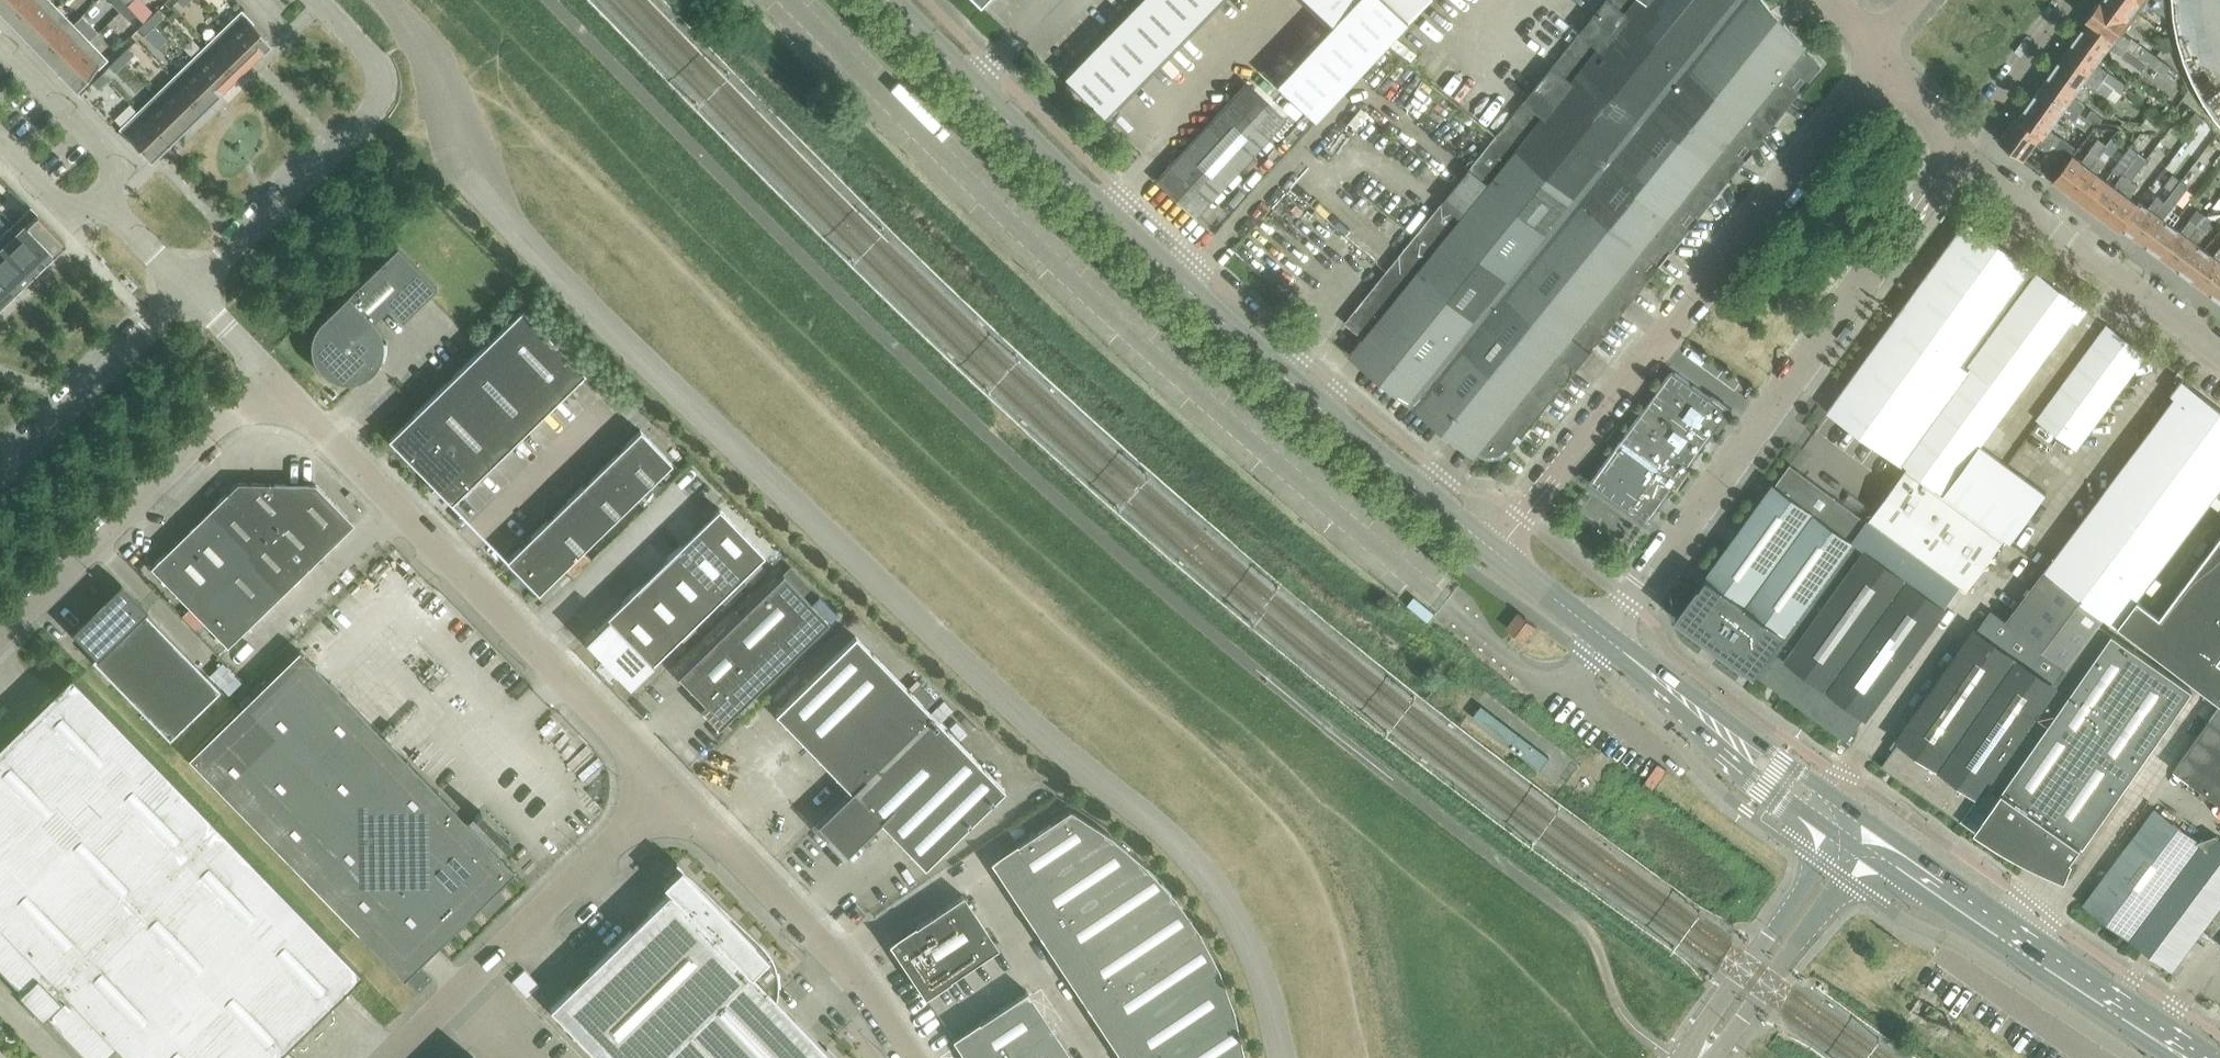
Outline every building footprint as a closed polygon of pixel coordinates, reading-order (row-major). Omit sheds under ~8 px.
[(29,0),(0,0),(0,11),(9,20),(29,0)] [(56,7),(49,0),(29,0),(9,20),(25,37),(56,7)] [(122,0),(113,0),(111,2),(120,11),(126,5),(122,0)] [(1119,23),(1155,59),(1182,30),(1152,0),(1141,0),(1119,23)] [(1182,30),(1210,2),(1208,0),(1152,0),(1182,30)] [(1324,21),(1321,24),(1359,58),(1394,19),(1375,0),(1301,0),(1324,21)] [(1752,152),(1820,67),(1804,48),(1805,47),(1765,0),(1605,0),(1346,322),(1365,337),(1351,354),(1476,455),(1476,454),(1481,457),(1484,458),(1488,459),(1492,460),(1496,459),(1500,458),(1504,456),(1507,454),(1521,437),(1522,437),(1536,420),(1752,152)] [(1405,22),(1425,0),(1382,0),(1405,22)] [(2100,1),(2126,20),(2139,1),(2138,0),(2100,0),(2100,1)] [(2100,1),(2087,19),(2089,20),(2125,46),(2132,38),(2119,28),(2126,20),(2100,1)] [(135,14),(126,5),(120,11),(129,20),(135,14)] [(42,54),(72,24),(56,7),(25,37),(42,54)] [(154,25),(163,16),(157,10),(148,19),(154,25)] [(271,42),(241,11),(223,28),(253,59),(271,42)] [(145,34),(154,25),(148,19),(139,28),(145,34)] [(2089,20),(2078,37),(2102,54),(2104,56),(2111,48),(2143,71),(2149,63),(2125,46),(2089,20)] [(1119,23),(1091,51),(1127,87),(1155,59),(1119,23)] [(58,71),(89,41),(72,24),(42,54),(58,71)] [(1321,24),(1295,54),(1333,88),(1359,58),(1321,24)] [(253,59),(223,28),(206,45),(236,76),(253,59)] [(2173,50),(2169,36),(2159,39),(2163,53),(2173,50)] [(2078,37),(2066,53),(2121,94),(2122,92),(2127,85),(2098,64),(2104,56),(2102,54),(2078,37)] [(2132,38),(2125,46),(2149,63),(2166,75),(2172,67),(2157,56),(2138,43),(2132,38)] [(76,89),(106,59),(89,41),(58,71),(76,89)] [(236,76),(206,45),(189,61),(219,92),(236,76)] [(125,63),(134,54),(128,47),(118,56),(125,63)] [(1091,51),(1062,81),(1099,117),(1127,87),(1091,51)] [(2066,53),(2054,70),(2080,89),(2086,80),(2116,102),(2122,94),(2121,94),(2066,53)] [(1295,54),(1268,84),(1306,118),(1333,88),(1295,54)] [(115,72),(125,63),(118,56),(109,66),(115,72)] [(219,92),(189,61),(173,78),(202,109),(219,92)] [(2054,70),(2041,87),(2077,112),(2079,114),(2080,113),(2086,105),(2075,97),(2080,89),(2054,70)] [(98,89),(108,79),(102,73),(92,82),(98,89)] [(202,109),(173,78),(155,94),(185,125),(202,109)] [(1195,216),(1284,119),(1283,118),(1292,108),(1280,98),(1271,108),(1245,83),(1156,180),(1195,216)] [(2041,87),(2030,103),(2057,122),(2063,113),(2083,129),(2086,131),(2092,124),(2093,122),(2080,113),(2079,114),(2077,112),(2041,87)] [(185,125),(155,94),(138,111),(168,142),(185,125)] [(2016,116),(2015,118),(2017,119),(2050,144),(2053,145),(2055,147),(2062,152),(2071,159),(2073,156),(2078,149),(2062,137),(2062,138),(2051,130),(2057,122),(2030,103),(2019,118),(2016,116)] [(168,142),(138,111),(120,128),(150,159),(168,142)] [(2015,118),(1999,140),(2024,159),(2036,143),(2047,152),(2053,145),(2050,144),(2017,119),(2015,118)] [(2107,145),(2103,150),(2111,156),(2120,144),(2112,138),(2107,145)] [(2071,159),(2054,181),(2070,194),(2098,156),(2103,150),(2107,145),(2103,142),(2099,139),(2090,151),(2082,162),(2073,156),(2071,159)] [(2106,180),(2087,206),(2103,218),(2131,181),(2147,159),(2140,154),(2139,153),(2114,186),(2106,180)] [(2098,156),(2070,194),(2087,206),(2106,180),(2097,173),(2106,162),(2098,156)] [(2173,174),(2165,186),(2173,191),(2174,190),(2181,180),(2174,175),(2173,174)] [(2165,202),(2138,239),(2154,251),(2173,225),(2179,216),(2171,210),(2189,187),(2181,180),(2174,190),(2173,191),(2165,202)] [(2131,181),(2103,218),(2120,230),(2122,228),(2139,204),(2130,198),(2138,186),(2139,186),(2131,181)] [(2139,204),(2122,228),(2138,239),(2165,202),(2157,196),(2149,207),(2141,202),(2139,204)] [(65,242),(31,207),(13,224),(47,260),(65,242)] [(2170,263),(2197,226),(2205,216),(2198,210),(2182,231),(2173,225),(2154,251),(2170,263)] [(2205,250),(2197,243),(2213,222),(2205,216),(2197,226),(2170,263),(2186,275),(2205,250)] [(1829,410),(1902,463),(2038,276),(2029,270),(2030,268),(1967,221),(1914,295),(1829,410)] [(13,224),(0,237),(0,245),(30,276),(47,260),(13,224)] [(0,245),(0,279),(13,293),(30,276),(0,245)] [(373,321),(388,306),(402,321),(437,287),(397,246),(320,321),(318,324),(315,328),(313,332),(312,336),(311,340),(310,345),(311,349),(311,354),(313,358),(314,363),(317,366),(320,370),(323,373),(327,376),(330,378),(335,380),(339,381),(344,382),(348,382),(353,382),(357,381),(361,379),(365,377),(369,374),(374,370),(376,368),(377,366),(379,364),(380,361),(380,360),(381,356),(381,354),(381,351),(380,348),(380,345),(378,343),(378,342),(382,342),(382,340),(381,336),(379,332),(378,328),(375,324),(373,321)] [(2219,264),(2219,248),(2214,256),(2205,250),(2186,275),(2203,287),(2219,264)] [(2203,287),(2219,299),(2219,298),(2219,264),(2203,287)] [(1902,463),(1944,493),(2082,307),(2039,275),(2038,276),(1902,463)] [(0,279),(0,305),(13,293),(0,279)] [(585,373),(522,309),(489,341),(551,405),(585,373)] [(2074,446),(2143,353),(2108,327),(2039,420),(2074,446)] [(551,405),(489,341),(455,373),(518,438),(551,405)] [(1650,521),(1730,412),(1673,370),(1590,482),(1629,511),(1632,508),(1650,521)] [(518,438),(455,373),(422,406),(484,470),(518,438)] [(2045,572),(2104,615),(2117,625),(2137,598),(2146,586),(2219,488),(2219,410),(2181,381),(2171,395),(2175,398),(2047,570),(2045,572)] [(484,470),(422,406),(388,438),(451,502),(484,470)] [(672,462),(640,430),(607,462),(639,495),(672,462)] [(2010,543),(2047,493),(1980,445),(1944,495),(2010,543)] [(639,495),(607,462),(573,494),(605,527),(639,495)] [(1755,675),(1756,673),(1866,521),(1790,464),(1775,485),(1774,484),(1707,576),(1707,577),(1700,586),(1701,587),(1678,618),(1746,667),(1746,668),(1755,675)] [(1756,673),(1846,740),(1864,715),(1866,716),(1945,608),(1943,606),(1957,587),(1967,595),(2006,541),(1907,469),(1869,520),(1868,519),(1866,521),(1756,673)] [(290,508),(265,483),(238,482),(226,493),(265,533),(290,508)] [(290,508),(315,483),(265,483),(290,508)] [(354,523),(315,483),(290,508),(328,548),(354,523)] [(189,606),(214,582),(239,557),(265,533),(226,493),(150,566),(189,606)] [(605,527),(573,494),(540,526),(572,559),(605,527)] [(328,548),(290,508),(265,533),(303,572),(328,548)] [(764,555),(719,508),(696,530),(742,577),(764,555)] [(539,591),(572,559),(540,526),(506,559),(538,593),(539,591)] [(742,577),(696,530),(673,551),(719,598),(742,577)] [(303,572),(265,533),(239,557),(278,597),(303,572)] [(2219,539),(2199,565),(2219,580),(2219,540),(2219,539)] [(719,598),(673,551),(651,573),(696,620),(719,598)] [(278,597),(239,557),(214,582),(252,621),(278,597)] [(2199,565),(2180,590),(2209,612),(2219,621),(2219,580),(2199,565)] [(1895,749),(1883,765),(1889,769),(1889,770),(1897,775),(1960,820),(1961,820),(1977,797),(1980,799),(2059,686),(2054,683),(2098,624),(2104,615),(2045,572),(2022,603),(2007,623),(1991,612),(1979,630),(1977,628),(1899,739),(1896,738),(1891,746),(1895,749)] [(696,620),(651,573),(628,595),(674,642),(696,620)] [(723,723),(828,621),(783,574),(677,676),(723,723)] [(220,689),(145,612),(148,609),(122,582),(71,631),(95,657),(92,659),(169,738),(220,689)] [(252,621),(214,582),(189,606),(227,646),(252,621)] [(2189,638),(2209,612),(2180,590),(2160,616),(2189,638)] [(674,642),(628,595),(606,617),(651,664),(674,642)] [(2189,638),(2160,616),(2138,599),(2118,626),(2169,665),(2189,638)] [(2219,658),(2219,621),(2209,612),(2189,638),(2219,660),(2219,658)] [(1524,639),(1535,626),(1519,613),(1508,627),(1524,639)] [(651,664),(606,617),(583,639),(629,686),(651,664)] [(1977,797),(1961,820),(1976,831),(1982,835),(1987,838),(1988,837),(1983,835),(1992,826),(1999,833),(2007,841),(2017,848),(2026,855),(2043,831),(2066,847),(2061,854),(2070,860),(2071,859),(2081,845),(2083,846),(2149,752),(2193,690),(2119,638),(2098,624),(2054,683),(2059,686),(1980,799),(1977,797)] [(1005,790),(855,636),(775,713),(851,793),(821,822),(830,832),(828,833),(828,834),(833,839),(835,837),(848,850),(878,820),(924,868),(1005,790)] [(2219,660),(2189,638),(2169,665),(2219,703),(2219,661),(2219,660)] [(514,871),(299,650),(188,758),(403,979),(514,871)] [(76,680),(71,675),(0,744),(0,967),(22,989),(19,993),(43,1017),(46,1014),(89,1057),(102,1057),(116,1045),(129,1057),(275,1057),(362,973),(76,680)] [(1482,705),(1473,717),(1541,769),(1550,757),(1482,705)] [(2174,769),(2189,780),(2219,803),(2219,705),(2174,769)] [(1015,898),(1110,835),(1069,809),(1016,845),(1017,846),(993,862),(999,870),(998,871),(1015,898)] [(2131,938),(2201,843),(2156,809),(2085,904),(2131,938)] [(2219,904),(2219,838),(2215,834),(2206,847),(2201,843),(2131,938),(2159,959),(2160,964),(2164,963),(2172,968),(2219,904)] [(1039,933),(1143,863),(1110,835),(1015,898),(1039,933)] [(1062,968),(1173,895),(1143,863),(1039,933),(1062,968)] [(827,1047),(825,1049),(775,998),(776,993),(777,988),(777,983),(777,978),(777,973),(776,971),(775,966),(775,964),(773,960),(772,958),(772,957),(770,953),(768,950),(766,947),(763,944),(761,941),(681,865),(662,883),(670,890),(549,1007),(598,1057),(837,1057),(827,1047)] [(998,947),(986,930),(963,894),(914,927),(915,928),(892,944),(897,952),(896,953),(925,996),(998,947)] [(1086,1003),(1197,930),(1173,895),(1062,968),(1086,1003)] [(854,924),(864,914),(854,904),(844,914),(854,924)] [(1109,1039),(1217,967),(1197,930),(1086,1003),(1109,1039)] [(1232,1008),(1217,967),(1109,1039),(1122,1057),(1157,1057),(1232,1008)] [(1051,1027),(1026,990),(953,1039),(966,1057),(1004,1057),(1051,1027)] [(1242,1053),(1232,1008),(1157,1057),(1235,1057),(1242,1053)] [(1051,1027),(1004,1057),(1072,1057),(1051,1027)]
